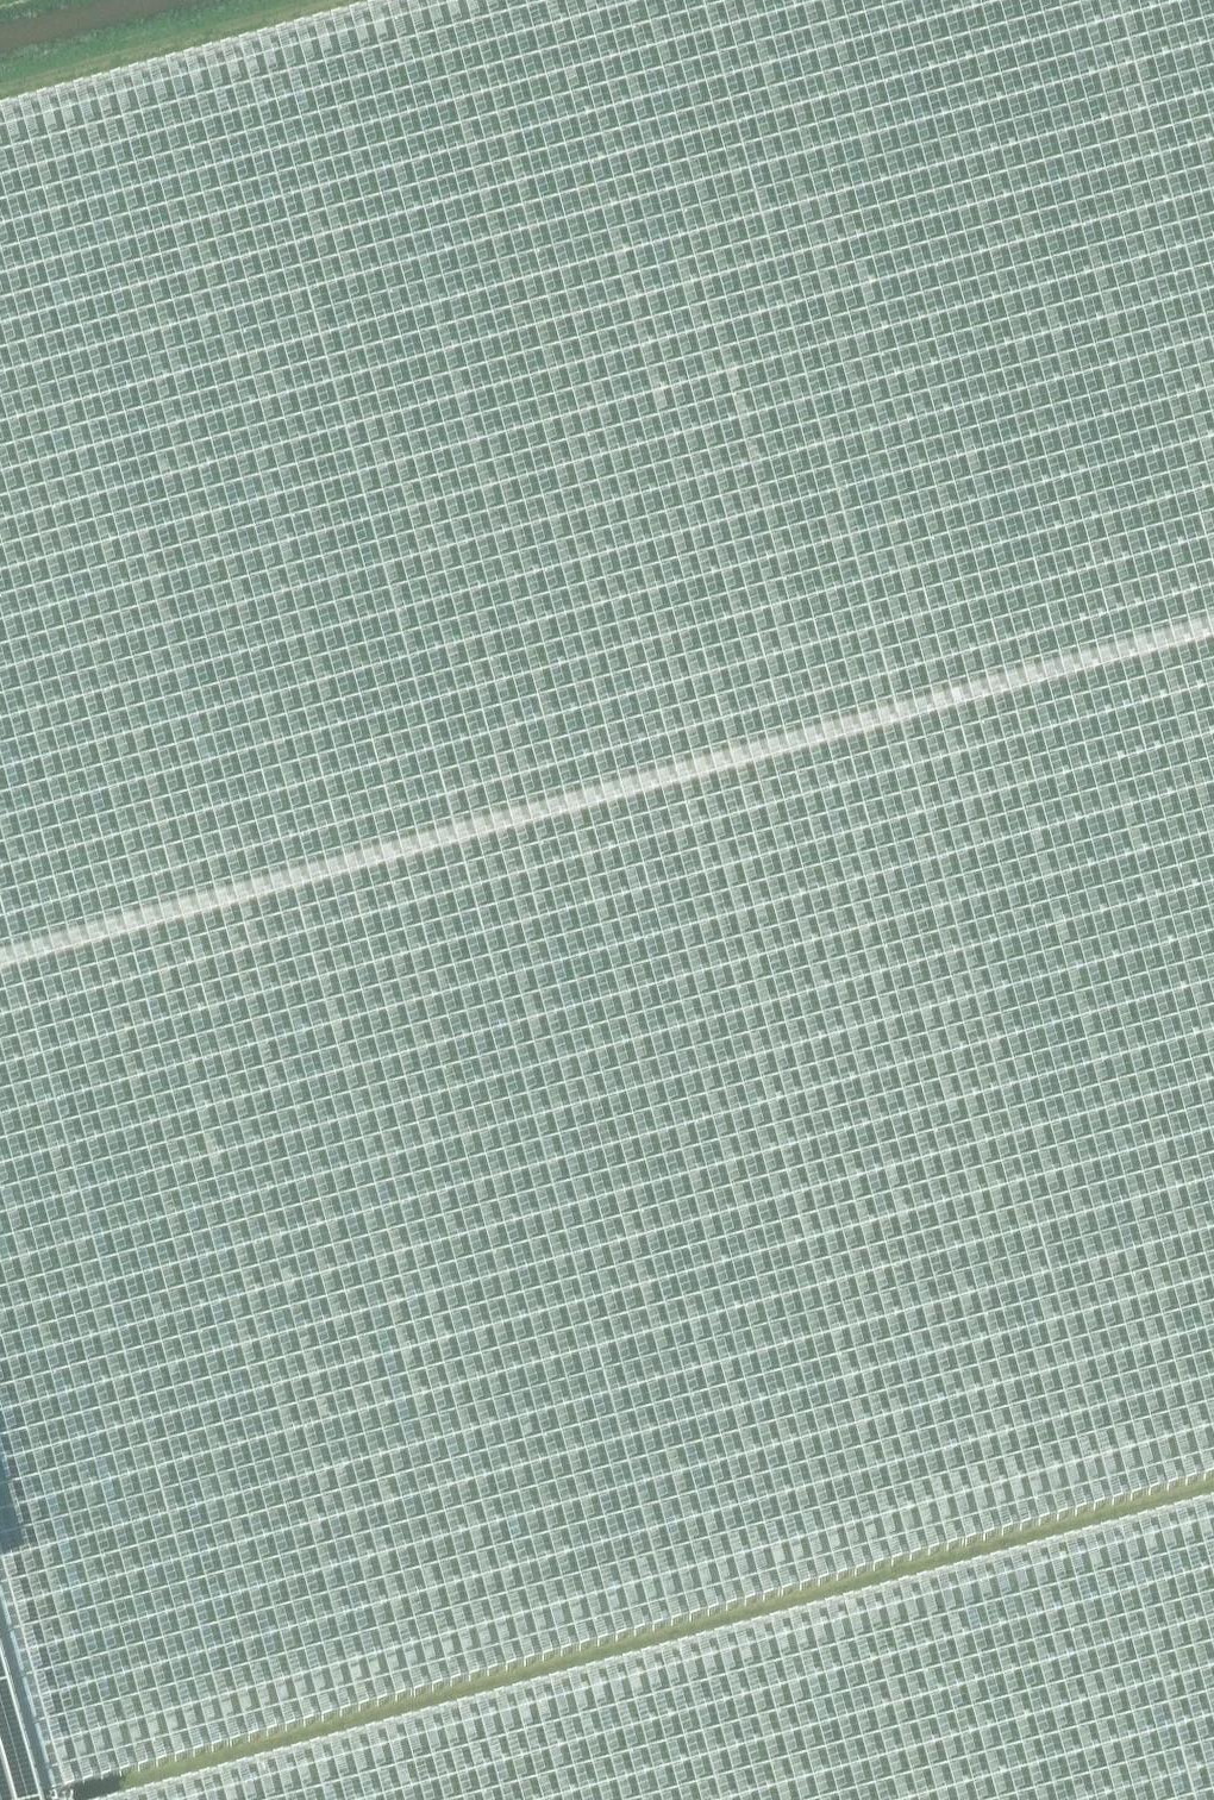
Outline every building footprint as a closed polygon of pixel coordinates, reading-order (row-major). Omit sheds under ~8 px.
[(0,111),(0,1634),(46,1799),(50,1799),(48,1796),(1213,1477),(1213,0),(407,0),(0,111)] [(121,1799),(1213,1799),(1213,1501),(121,1799)] [(0,1634),(0,1799),(46,1799),(0,1634)]
